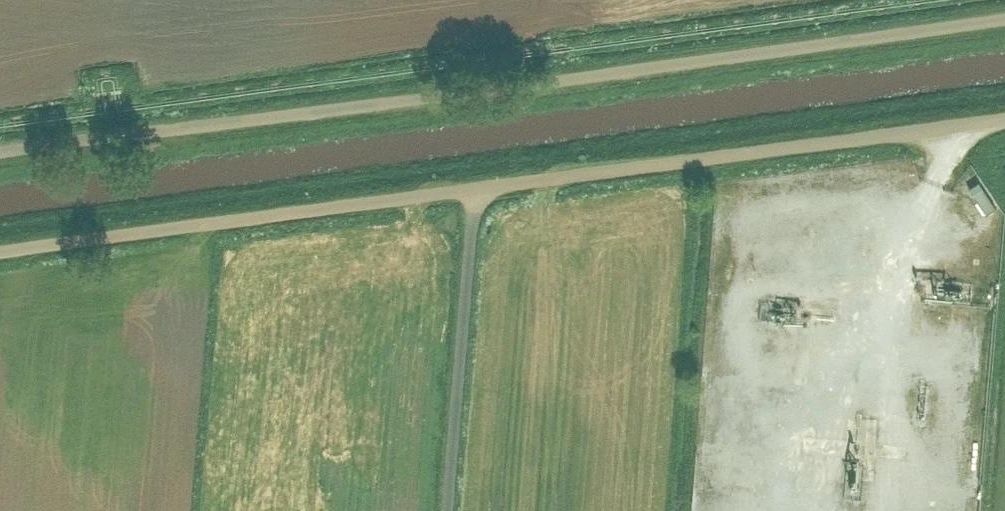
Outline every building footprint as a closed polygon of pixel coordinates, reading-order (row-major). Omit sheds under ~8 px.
[(987,185),(975,190),(984,210),(996,204),(987,185)]
